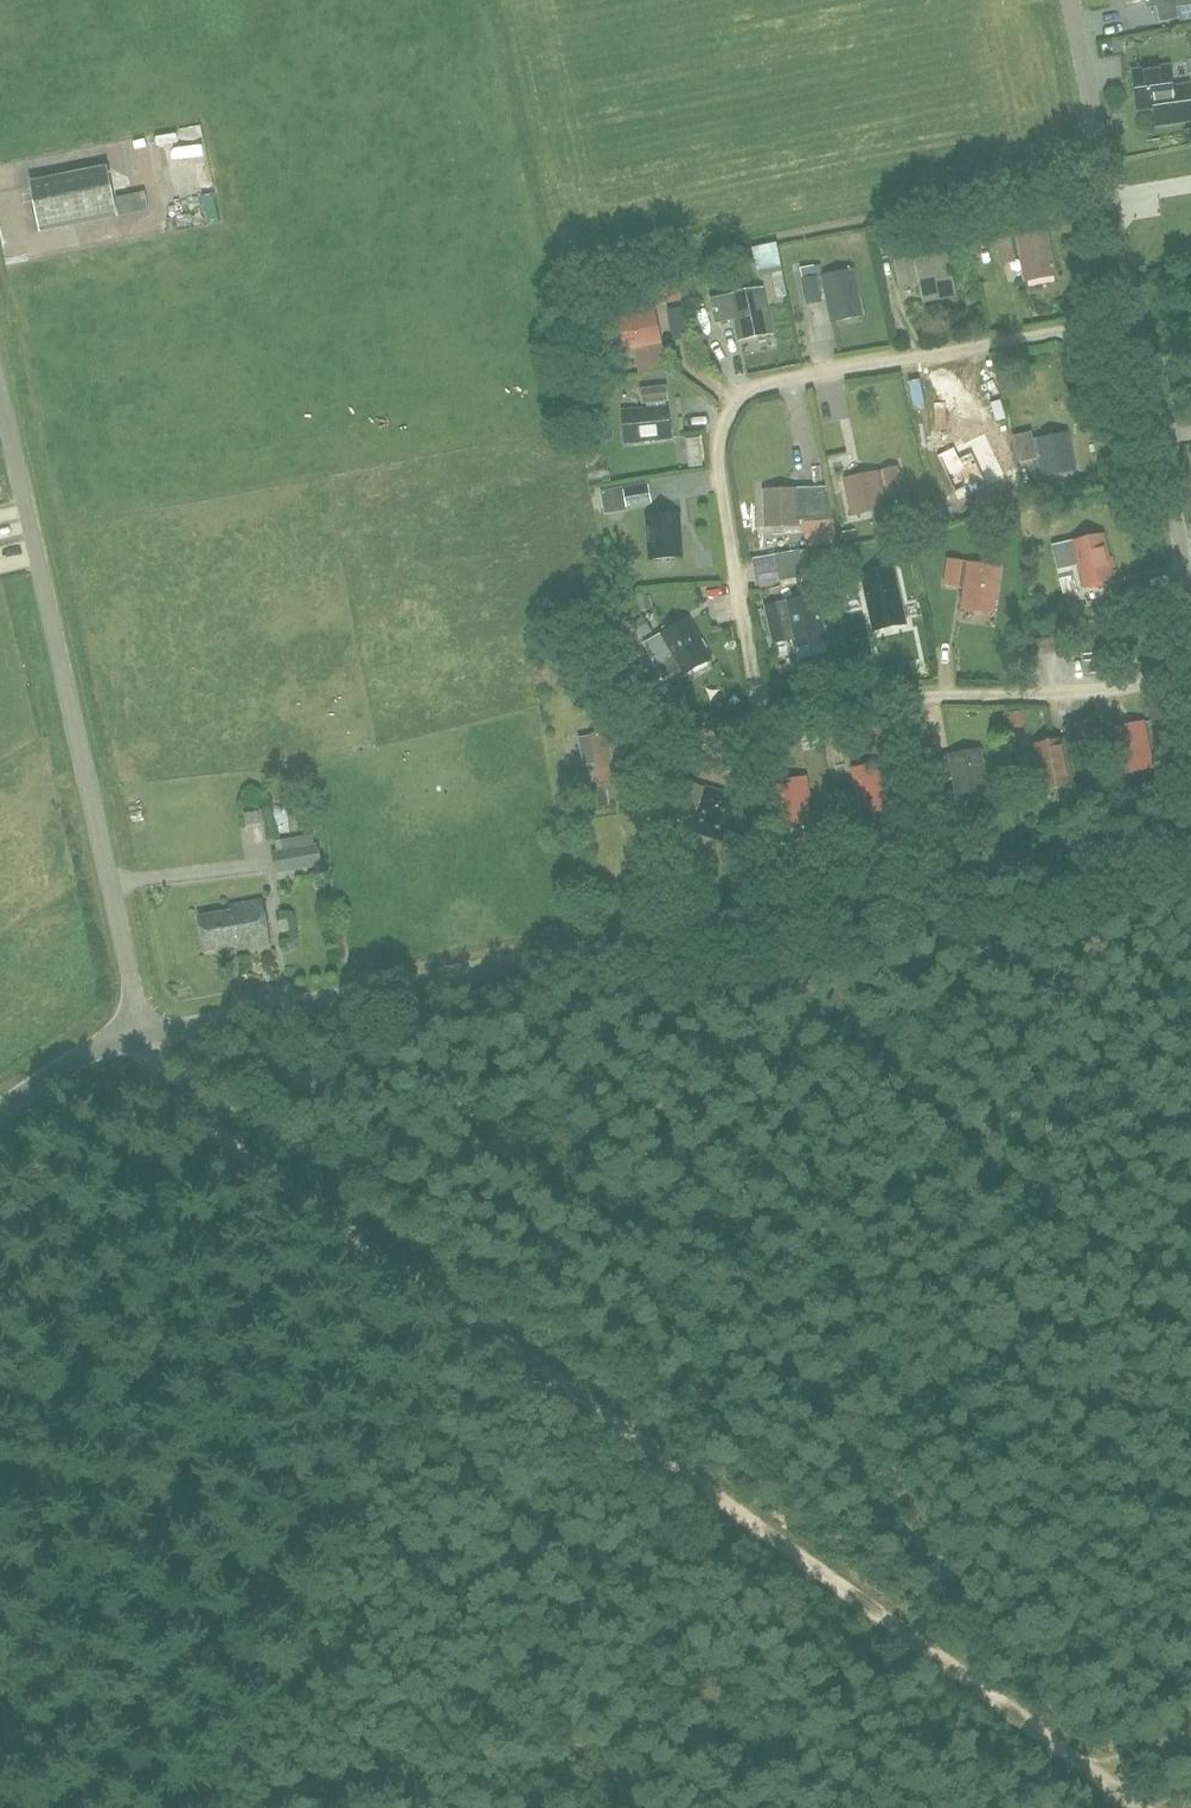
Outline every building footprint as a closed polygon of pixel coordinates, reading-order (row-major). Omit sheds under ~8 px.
[(1180,20),(1180,22),(1190,19),(1190,0),(1175,0),(1180,20)] [(1189,86),(1172,88),(1169,88),(1166,67),(1132,71),(1137,109),(1154,106),(1156,125),(1177,122),(1177,121),(1190,119),(1190,100),(1189,86)] [(43,235),(117,220),(108,174),(34,189),(43,235)] [(193,227),(224,226),(223,210),(192,212),(193,227)] [(1026,281),(1056,275),(1047,231),(998,241),(1002,263),(1015,261),(1013,251),(1020,249),(1026,281)] [(752,249),(757,271),(781,266),(776,243),(752,249)] [(924,294),(954,288),(946,252),(916,258),(917,264),(911,265),(909,259),(896,262),(901,285),(914,282),(912,273),(919,271),(924,294)] [(817,278),(804,281),(808,303),(821,300),(820,291),(826,290),(831,313),(861,307),(854,271),(824,277),(825,282),(818,283),(817,278)] [(740,342),(772,336),(762,290),(712,300),(717,323),(735,319),(740,342)] [(632,316),(618,319),(611,321),(617,351),(661,341),(650,292),(628,297),(632,316)] [(773,349),(748,353),(752,375),(777,371),(773,349)] [(624,443),(634,442),(671,438),(668,408),(662,408),(661,401),(667,401),(666,388),(643,390),(645,403),(647,403),(648,410),(621,412),(624,443)] [(1019,464),(1040,459),(1043,477),(1074,470),(1067,435),(1033,442),(1031,434),(1014,438),(1019,464)] [(954,449),(938,457),(956,493),(965,489),(968,495),(987,486),(978,467),(984,464),(988,471),(1000,465),(990,445),(978,451),(980,456),(974,459),(972,454),(959,460),(954,449)] [(889,494),(902,492),(897,469),(847,480),(852,508),(863,506),(864,513),(885,509),(881,488),(887,487),(889,494)] [(618,507),(628,506),(650,502),(647,487),(615,493),(618,507)] [(797,490),(764,490),(764,526),(798,526),(798,521),(833,519),(826,489),(818,489),(804,489),(797,490)] [(650,561),(682,560),(679,515),(648,517),(650,561)] [(834,519),(804,522),(806,547),(836,545),(834,519)] [(1114,578),(1104,535),(1053,547),(1058,568),(1072,565),(1071,561),(1078,559),(1083,585),(1114,578)] [(846,545),(831,548),(834,561),(849,558),(846,545)] [(814,572),(829,568),(825,551),(810,555),(814,572)] [(773,559),(776,577),(804,572),(801,554),(773,559)] [(950,560),(946,583),(966,586),(963,607),(993,612),(1000,568),(950,560)] [(874,622),(904,616),(896,579),(866,586),(874,622)] [(796,646),(826,639),(816,595),(786,602),(787,608),(780,610),(779,604),(766,607),(775,644),(795,640),(796,646)] [(710,659),(707,652),(688,620),(644,646),(662,677),(675,670),(679,677),(710,659)] [(641,665),(630,667),(634,687),(645,684),(641,665)] [(1162,707),(1148,710),(1151,726),(1165,723),(1162,707)] [(593,737),(579,740),(584,767),(598,764),(598,766),(602,785),(632,780),(631,768),(627,750),(652,746),(648,722),(634,724),(635,730),(593,737)] [(1123,765),(1151,759),(1143,723),(1116,729),(1123,765)] [(1042,791),(1072,786),(1064,740),(1034,746),(1042,791)] [(957,792),(987,787),(980,750),(930,759),(934,781),(954,778),(957,792)] [(859,806),(890,801),(883,764),(853,769),(859,806)] [(783,820),(813,815),(805,769),(775,775),(783,820)] [(731,809),(735,798),(705,789),(705,790),(698,788),(699,787),(686,783),(679,805),(692,808),(692,807),(699,809),(692,833),(721,842),(725,830),(731,831),(737,811),(731,809)] [(262,810),(244,813),(246,827),(264,824),(262,810)] [(319,843),(277,850),(271,851),(276,874),(323,866),(319,843)] [(238,951),(272,944),(263,900),(230,906),(231,911),(199,917),(206,952),(237,946),(238,951)]
